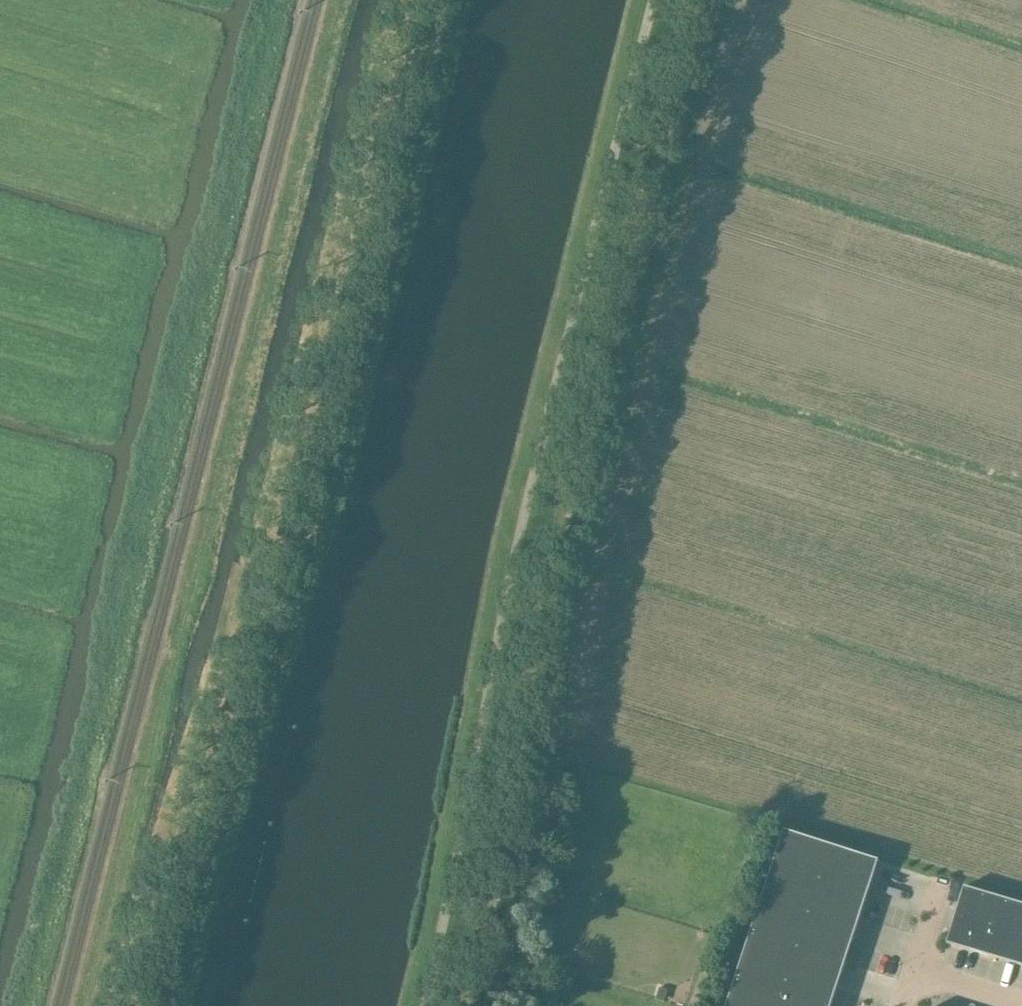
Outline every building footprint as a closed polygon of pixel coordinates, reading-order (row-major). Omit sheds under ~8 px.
[(785,830),(727,1005),(832,1005),(880,860),(785,830)] [(1021,966),(1021,903),(965,886),(947,944),(1021,966)] [(660,987),(657,999),(665,1001),(668,990),(660,987)]
